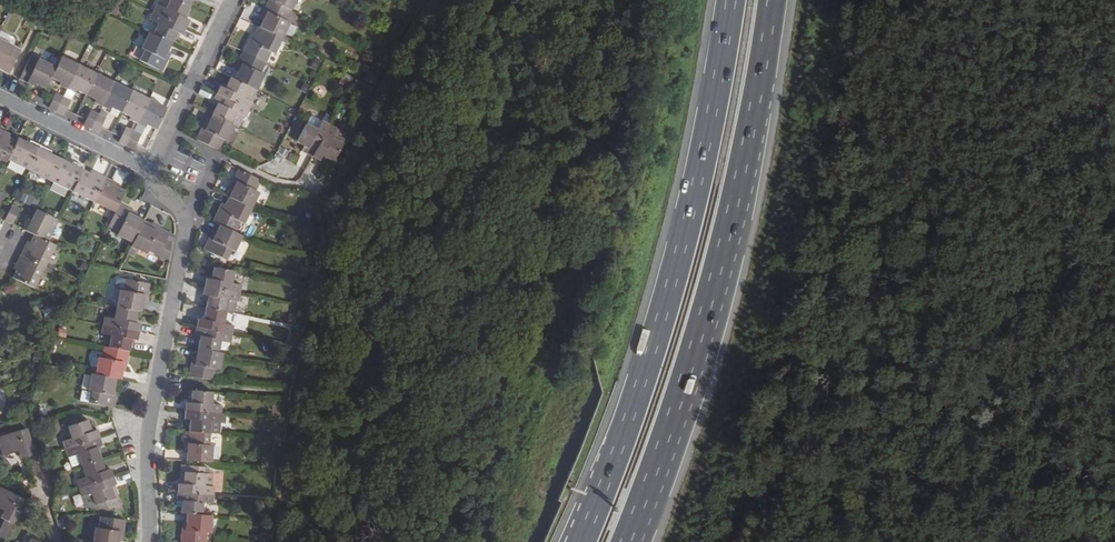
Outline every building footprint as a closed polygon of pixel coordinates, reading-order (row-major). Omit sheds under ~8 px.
[(191,8),(174,0),(171,0),(166,9),(157,5),(153,13),(187,29),(191,21),(186,19),(191,8)] [(191,8),(195,0),(198,2),(199,0),(174,0),(191,8)] [(290,10),(268,0),(259,19),(263,21),(260,28),(283,40),(285,35),(290,26),(285,23),(291,11),(290,10)] [(268,0),(290,10),(295,0),(268,0)] [(153,36),(173,45),(178,35),(183,37),(187,29),(153,13),(149,20),(158,25),(153,36)] [(391,23),(387,30),(399,36),(403,29),(391,23)] [(298,30),(290,26),(285,35),(294,40),(298,30)] [(283,40),(260,28),(256,36),(252,34),(243,52),(265,63),(270,53),(276,56),(283,40)] [(0,30),(0,40),(5,42),(7,39),(9,34),(0,30)] [(169,53),(173,45),(153,36),(149,34),(142,49),(145,51),(140,62),(164,73),(173,55),(169,53)] [(9,75),(21,50),(13,46),(5,42),(0,40),(0,70),(9,75)] [(390,55),(393,49),(383,44),(380,50),(390,55)] [(265,63),(243,52),(234,72),(238,74),(235,80),(251,88),(257,91),(259,92),(266,77),(260,73),(265,63)] [(26,64),(19,79),(34,86),(35,83),(45,88),(50,78),(55,68),(46,64),(37,60),(30,56),(26,64)] [(48,57),(46,64),(55,68),(58,63),(48,57)] [(55,68),(50,78),(60,83),(59,87),(66,91),(78,66),(61,57),(58,63),(55,68)] [(314,57),(311,68),(318,70),(321,60),(314,57)] [(78,66),(66,91),(73,94),(75,90),(85,95),(95,74),(78,66)] [(375,82),(377,78),(367,73),(365,77),(375,82)] [(95,74),(85,95),(95,100),(93,104),(101,107),(113,83),(95,74)] [(352,80),(344,76),(340,81),(350,85),(352,80)] [(235,80),(231,78),(226,89),(221,86),(217,95),(250,111),(254,103),(252,102),(257,91),(251,88),(235,80)] [(171,89),(173,86),(158,79),(157,82),(171,89)] [(113,83),(101,107),(109,111),(111,107),(120,112),(130,91),(113,83)] [(368,94),(371,89),(362,85),(360,90),(368,94)] [(130,91),(120,112),(131,117),(129,121),(136,125),(148,100),(130,91)] [(55,93),(50,103),(48,108),(56,112),(63,97),(55,93)] [(250,111),(217,95),(213,104),(217,106),(213,116),(233,126),(237,116),(243,119),(245,120),(250,111)] [(63,97),(56,112),(63,115),(66,110),(70,101),(63,97)] [(133,132),(126,147),(133,151),(136,145),(146,124),(156,129),(166,109),(148,100),(136,125),(133,132)] [(90,110),(86,120),(83,125),(91,129),(98,114),(90,110)] [(98,114),(91,129),(98,132),(100,128),(106,118),(98,114)] [(233,126),(213,116),(208,126),(204,123),(195,140),(220,152),(224,143),(229,145),(237,128),(233,126)] [(237,116),(233,126),(237,128),(239,129),(243,119),(237,116)] [(309,117),(306,124),(317,130),(321,123),(309,117)] [(311,159),(329,125),(322,121),(321,123),(317,130),(306,124),(296,143),(304,147),(307,149),(304,155),(311,159)] [(342,143),(347,135),(336,130),(337,129),(329,125),(311,159),(318,162),(322,157),(332,163),(342,143)] [(126,128),(121,137),(118,143),(126,147),(133,132),(126,128)] [(0,130),(0,162),(5,164),(7,161),(16,141),(9,137),(10,134),(0,130)] [(28,171),(39,148),(18,137),(16,141),(7,161),(28,171)] [(50,182),(61,158),(39,148),(28,171),(50,182)] [(71,192),(82,169),(61,158),(50,182),(71,192)] [(93,203),(104,179),(82,169),(71,192),(93,203)] [(229,198),(252,209),(261,194),(257,192),(262,182),(238,170),(228,188),(233,190),(229,198)] [(119,204),(126,191),(104,179),(93,203),(114,214),(119,204)] [(221,202),(211,222),(220,226),(236,234),(242,222),(245,224),(252,209),(229,198),(226,205),(221,202)] [(141,224),(143,219),(136,216),(128,212),(129,209),(119,204),(114,214),(107,228),(118,233),(117,236),(132,243),(141,224)] [(15,225),(20,208),(11,205),(6,222),(15,225)] [(27,218),(21,231),(33,236),(47,243),(58,221),(35,211),(31,220),(27,218)] [(149,228),(141,224),(132,243),(129,248),(136,251),(145,255),(147,251),(158,256),(169,261),(173,243),(166,240),(169,233),(158,228),(156,232),(149,228)] [(235,252),(243,237),(236,234),(220,226),(216,233),(212,231),(203,249),(226,261),(232,251),(235,252)] [(47,243),(33,236),(28,247),(25,245),(20,256),(46,269),(57,248),(47,243)] [(136,251),(129,248),(125,258),(131,260),(136,251)] [(46,269),(20,256),(14,267),(17,269),(12,279),(35,291),(46,269)] [(299,276),(306,277),(308,267),(301,265),(299,276)] [(234,272),(212,268),(210,280),(204,279),(203,287),(239,294),(240,285),(232,283),(234,272)] [(124,292),(126,282),(120,281),(117,282),(116,288),(119,291),(120,291),(124,292)] [(138,312),(143,313),(145,304),(148,304),(151,287),(126,282),(124,292),(120,291),(117,308),(138,312)] [(239,294),(203,287),(201,295),(207,297),(205,309),(226,313),(234,314),(236,302),(237,303),(239,294)] [(103,326),(139,333),(141,324),(136,323),(138,312),(117,308),(114,320),(104,318),(103,326)] [(226,313),(205,309),(203,320),(196,319),(195,328),(231,335),(233,326),(224,324),(226,313)] [(108,348),(130,352),(132,341),(137,342),(139,333),(103,326),(101,334),(110,336),(108,348)] [(231,335),(195,328),(193,336),(199,338),(197,349),(218,353),(220,343),(229,344),(231,335)] [(126,372),(130,352),(108,348),(104,347),(102,359),(99,359),(95,375),(117,379),(122,380),(123,372),(126,372)] [(218,353),(197,349),(195,358),(190,357),(186,376),(213,381),(215,370),(219,371),(222,354),(218,353)] [(40,364),(37,370),(53,373),(54,367),(40,364)] [(113,408),(116,408),(119,389),(115,388),(117,379),(95,375),(92,374),(88,391),(91,392),(89,403),(113,408)] [(83,390),(81,401),(89,403),(91,392),(88,391),(83,390)] [(183,411),(219,413),(220,405),(212,404),(213,392),(190,391),(189,402),(184,402),(183,411)] [(274,418),(282,418),(283,409),(274,408),(274,418)] [(187,431),(209,433),(215,434),(216,421),(223,421),(223,414),(219,413),(183,411),(183,420),(185,420),(188,420),(187,424),(187,431)] [(273,426),(281,426),(282,418),(274,418),(273,426)] [(62,442),(65,449),(100,437),(98,429),(92,431),(89,421),(85,422),(84,419),(78,420),(80,424),(72,427),(68,428),(72,438),(62,442)] [(39,472),(26,429),(0,437),(0,447),(2,455),(18,450),(20,460),(26,458),(31,475),(39,472)] [(185,452),(184,460),(211,463),(213,445),(208,444),(209,433),(187,431),(182,431),(180,452),(185,452)] [(215,434),(209,433),(208,444),(213,445),(220,446),(221,434),(215,434)] [(100,437),(65,449),(68,458),(77,455),(81,466),(101,459),(98,448),(103,446),(100,437)] [(68,458),(72,469),(81,466),(77,455),(68,458)] [(262,466),(273,467),(273,457),(262,457),(262,466)] [(78,489),(114,477),(111,469),(106,471),(101,459),(81,466),(85,478),(75,481),(78,489)] [(177,482),(176,492),(213,495),(214,485),(212,485),(212,473),(200,472),(194,472),(195,465),(184,465),(183,483),(179,482),(177,482)] [(117,485),(114,477),(78,489),(85,509),(107,510),(123,505),(116,486),(117,485)] [(5,541),(25,500),(0,488),(0,510),(5,512),(1,519),(5,522),(0,532),(0,538),(5,541)] [(213,495),(176,492),(175,502),(181,503),(180,513),(185,514),(202,515),(203,503),(213,503),(213,495)] [(178,541),(205,541),(206,532),(211,532),(212,516),(202,515),(185,514),(185,522),(180,522),(178,541)] [(121,540),(124,540),(127,520),(100,517),(99,533),(95,532),(93,541),(120,541),(121,540)]
